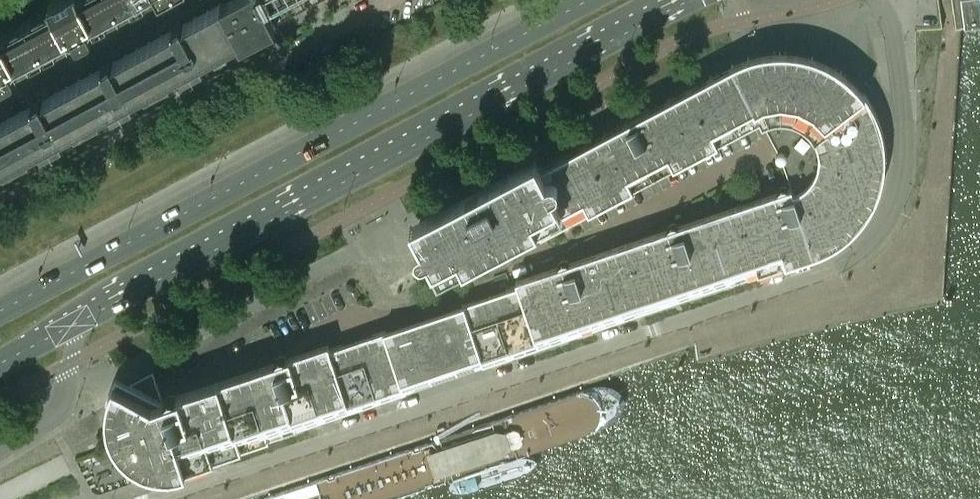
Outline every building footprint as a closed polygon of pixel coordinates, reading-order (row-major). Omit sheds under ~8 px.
[(1,79),(1,80),(2,80),(3,79),(13,74),(14,73),(15,73),(15,72),(15,71),(15,70),(11,63),(15,60),(69,31),(73,31),(76,37),(77,38),(78,38),(79,38),(80,38),(90,32),(91,31),(92,30),(92,29),(88,23),(91,19),(126,0),(48,0),(51,5),(47,7),(2,31),(0,29),(0,79),(1,79)] [(274,24),(272,19),(308,0),(225,0),(221,2),(240,36),(242,41),(253,36),(274,24)] [(978,0),(964,0),(966,20),(979,17),(979,14),(978,0)] [(134,100),(131,95),(180,69),(183,74),(204,62),(201,57),(240,36),(221,2),(183,22),(182,19),(172,25),(174,28),(113,60),(111,57),(102,62),(103,65),(43,98),(41,95),(31,101),(33,103),(0,121),(0,166),(39,145),(42,149),(63,138),(61,133),(110,107),(112,111),(134,100)] [(533,228),(745,116),(752,113),(765,111),(779,113),(778,116),(789,122),(791,119),(792,119),(801,127),(849,92),(844,86),(839,81),(835,77),(830,73),(825,69),(820,66),(815,63),(809,60),(803,58),(798,56),(789,53),(780,52),(770,51),(761,51),(752,52),(743,54),(734,56),(725,59),(717,63),(614,118),(526,164),(520,153),(395,220),(405,240),(403,241),(401,243),(400,246),(399,248),(400,251),(402,253),(405,254),(407,255),(412,253),(423,273),(429,283),(507,242),(508,241),(509,240),(509,239),(510,238),(510,236),(510,235),(509,234),(507,229),(521,221),(526,232),(533,228)] [(884,142),(883,136),(882,130),(880,122),(879,119),(878,117),(876,114),(874,111),(849,92),(801,127),(808,135),(814,146),(815,156),(815,164),(812,172),(808,180),(803,186),(799,189),(793,191),(790,192),(788,186),(785,185),(783,185),(780,186),(778,188),(777,190),(736,204),(758,272),(814,253),(830,246),(837,243),(840,241),(843,238),(848,235),(852,231),(857,227),(861,222),(864,217),(868,212),(871,207),(874,202),(877,196),(879,190),(880,186),(882,180),(883,174),(884,168),(885,161),(885,155),(885,149),(884,142)] [(781,149),(778,150),(776,152),(775,154),(775,157),(776,158),(777,160),(780,161),(784,160),(785,160),(787,157),(787,155),(787,152),(785,150),(783,149),(781,149)] [(758,272),(736,204),(678,224),(678,223),(675,223),(673,223),(670,223),(668,225),(667,227),(625,241),(648,309),(758,272)] [(648,309),(625,241),(568,261),(568,260),(566,259),(564,259),(561,260),(559,262),(558,264),(515,279),(517,284),(538,347),(648,309)] [(538,347),(517,284),(437,311),(455,363),(474,356),(476,362),(477,363),(477,364),(478,365),(479,365),(480,366),(482,366),(538,347)] [(451,364),(455,363),(437,311),(330,348),(352,409),(434,382),(435,381),(436,380),(437,379),(437,378),(437,377),(437,375),(435,370),(451,364)] [(352,409),(330,348),(328,342),(285,356),(283,355),(280,355),(278,356),(276,357),(275,360),(217,379),(240,447),(352,409)] [(240,447),(217,379),(175,393),(173,392),(170,392),(168,393),(166,395),(164,397),(165,397),(162,398),(153,370),(130,382),(116,375),(114,379),(112,383),(111,385),(109,389),(109,391),(108,394),(107,399),(106,402),(106,404),(106,407),(106,410),(106,415),(107,421),(108,423),(108,426),(109,429),(111,434),(113,438),(115,441),(116,443),(121,450),(129,457),(134,460),(140,464),(146,466),(152,468),(159,469),(165,469),(172,469),(178,468),(185,466),(240,447)]
